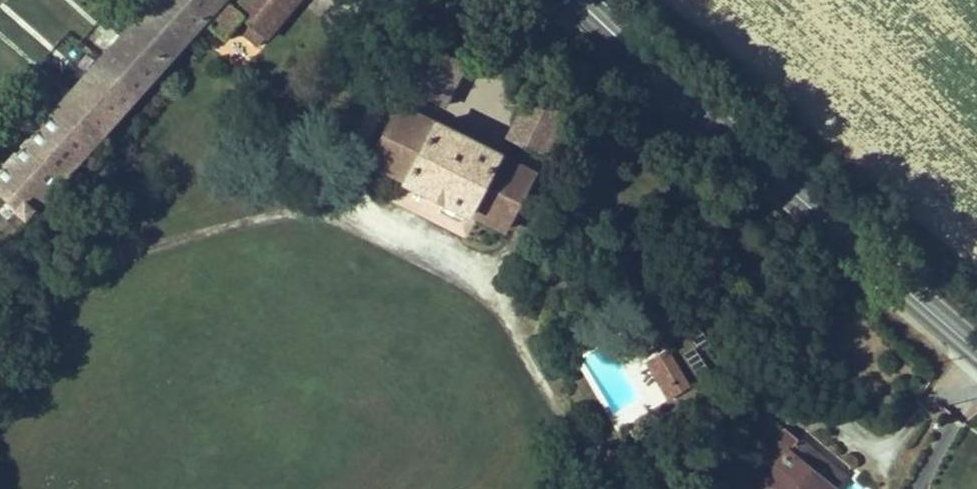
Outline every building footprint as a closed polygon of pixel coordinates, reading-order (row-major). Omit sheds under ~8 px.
[(239,20),(256,0),(183,0),(158,27),(199,65),(214,49),(239,20)] [(284,58),(333,0),(283,0),(255,33),(284,58)] [(252,31),(239,20),(214,49),(228,61),(240,45),(252,31)] [(158,27),(34,158),(82,200),(145,128),(199,65),(158,27)] [(255,33),(252,31),(240,45),(272,71),(284,58),(255,33)] [(412,91),(448,108),(471,57),(434,40),(412,91)] [(503,137),(539,153),(561,101),(527,85),(503,137)] [(509,231),(543,169),(437,117),(400,100),(368,161),(405,179),(509,231)] [(11,185),(57,231),(82,200),(34,158),(11,185)] [(8,220),(0,213),(0,230),(8,220)] [(644,362),(671,399),(692,384),(665,347),(644,362)] [(782,424),(758,454),(773,467),(760,483),(768,488),(834,488),(845,476),(782,424)]
